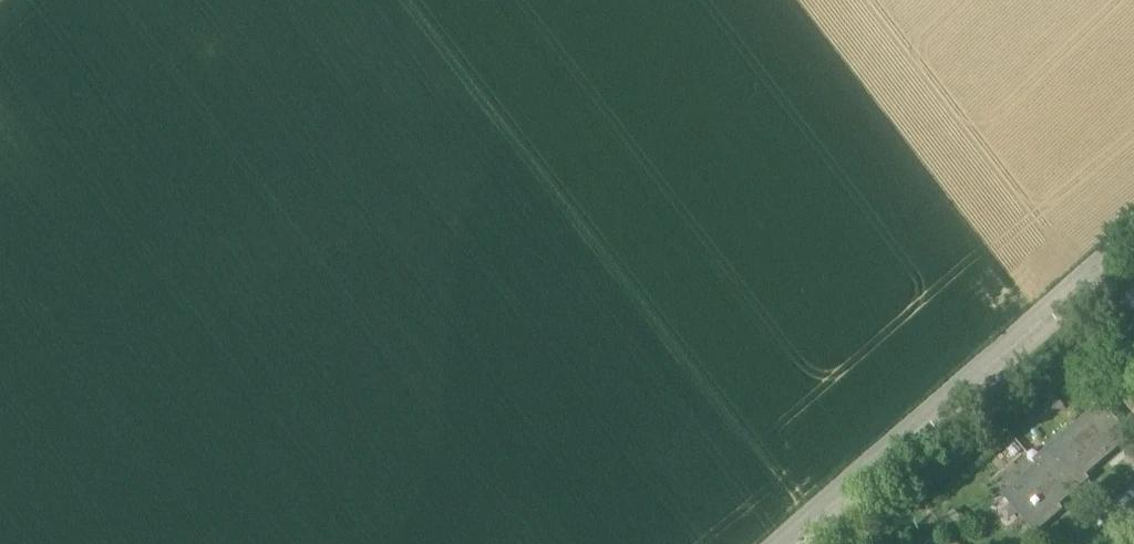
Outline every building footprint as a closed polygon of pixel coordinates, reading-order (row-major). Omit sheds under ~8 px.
[(1050,454),(1002,495),(1035,532),(1058,513),(1055,508),(1084,483),(1080,479),(1124,441),(1112,427),(1118,422),(1101,403),(1046,450),(1050,454)]
